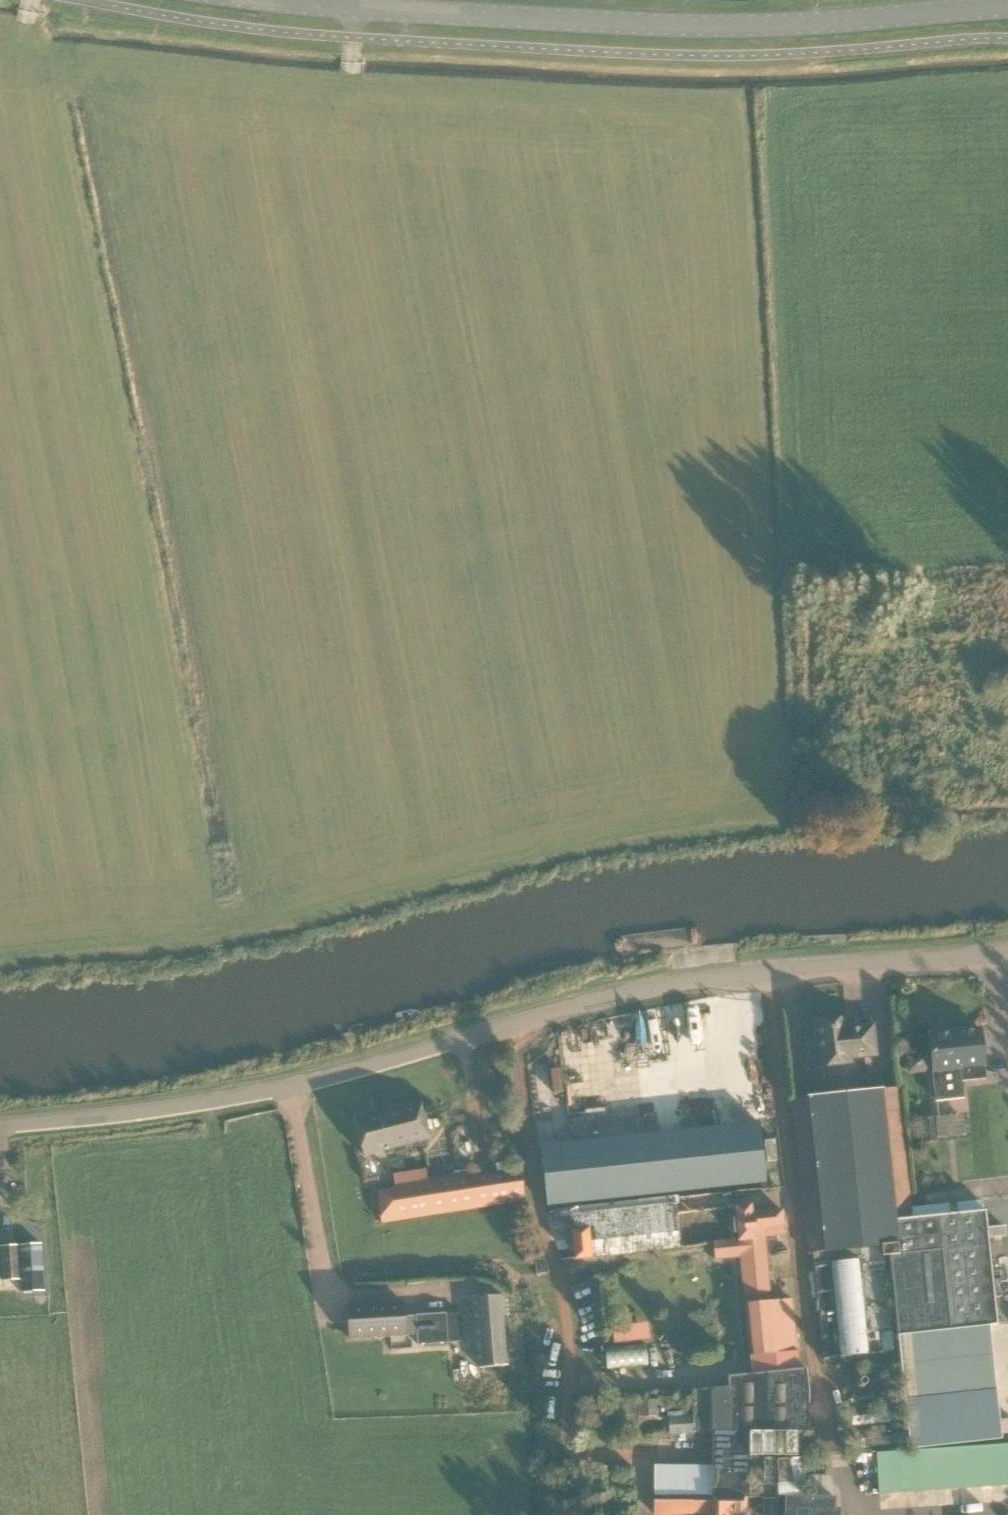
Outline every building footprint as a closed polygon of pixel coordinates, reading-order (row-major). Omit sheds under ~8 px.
[(698,1004),(637,1019),(640,1033),(702,1017),(698,1004)] [(846,1028),(845,1019),(814,1022),(818,1067),(850,1063),(849,1058),(874,1055),(871,1026),(846,1028)] [(934,1099),(962,1096),(960,1081),(986,1078),(981,1027),(927,1033),(934,1099)] [(908,1074),(929,1072),(927,1054),(906,1055),(908,1074)] [(803,1072),(806,1097),(824,1095),(821,1070),(803,1072)] [(882,1254),(882,1256),(888,1255),(897,1254),(893,1220),(910,1218),(897,1088),(824,1095),(806,1097),(791,1099),(807,1253),(811,1253),(812,1261),(882,1254)] [(430,1138),(420,1102),(354,1119),(363,1155),(430,1138)] [(923,1143),(937,1142),(935,1118),(921,1119),(923,1143)] [(765,1183),(759,1123),(540,1146),(546,1206),(674,1192),(765,1183)] [(395,1187),(383,1189),(377,1190),(381,1223),(524,1201),(520,1169),(468,1177),(467,1170),(427,1176),(425,1169),(394,1174),(394,1181),(395,1187)] [(681,1247),(674,1192),(546,1206),(548,1222),(569,1219),(570,1231),(569,1231),(568,1232),(567,1233),(567,1234),(566,1235),(566,1236),(568,1248),(568,1250),(569,1251),(570,1252),(571,1252),(572,1252),(573,1252),(574,1258),(574,1259),(681,1247)] [(738,1257),(743,1304),(770,1301),(764,1237),(784,1235),(783,1224),(780,1224),(779,1211),(752,1214),(751,1205),(734,1207),(737,1239),(713,1241),(714,1259),(738,1257)] [(888,1255),(897,1335),(988,1326),(996,1325),(987,1238),(986,1228),(984,1211),(981,1211),(958,1213),(910,1218),(893,1220),(897,1254),(888,1255)] [(987,1238),(1007,1236),(1006,1226),(986,1228),(987,1238)] [(1,1279),(2,1281),(20,1280),(17,1245),(0,1246),(0,1279),(1,1279)] [(882,1254),(812,1261),(822,1358),(892,1350),(882,1256),(882,1254)] [(546,1273),(545,1258),(534,1259),(536,1274),(546,1273)] [(507,1299),(500,1296),(472,1299),(478,1367),(507,1365),(503,1316),(508,1315),(507,1299)] [(743,1304),(750,1374),(797,1369),(790,1301),(770,1303),(770,1301),(743,1304)] [(402,1303),(347,1307),(348,1327),(349,1340),(404,1336),(417,1336),(417,1344),(446,1343),(462,1342),(460,1313),(445,1314),(403,1317),(402,1303)] [(614,1343),(650,1339),(648,1323),(612,1327),(614,1343)] [(988,1326),(897,1335),(903,1399),(909,1450),(1000,1440),(995,1389),(988,1326)] [(647,1364),(646,1345),(605,1348),(606,1367),(647,1364)] [(712,1441),(712,1456),(747,1456),(796,1456),(796,1432),(807,1432),(807,1391),(805,1368),(797,1369),(750,1374),(727,1377),(727,1387),(711,1389),(713,1430),(712,1431),(712,1441)] [(713,1430),(711,1389),(691,1392),(692,1410),(666,1412),(666,1418),(662,1418),(662,1432),(652,1432),(652,1441),(712,1441),(712,1431),(713,1430)] [(658,1417),(658,1400),(636,1400),(636,1417),(658,1417)] [(876,1453),(877,1465),(878,1494),(1007,1485),(1007,1445),(910,1451),(876,1453)] [(747,1497),(747,1456),(712,1456),(712,1466),(654,1465),(654,1495),(712,1496),(745,1497),(747,1497)] [(654,1496),(654,1514),(659,1514),(659,1513),(668,1512),(669,1514),(703,1511),(705,1511),(706,1511),(707,1512),(708,1512),(708,1513),(708,1514),(727,1514),(727,1512),(745,1513),(745,1497),(712,1496),(654,1495),(654,1496)] [(779,1498),(762,1497),(762,1514),(779,1514),(779,1498)]
